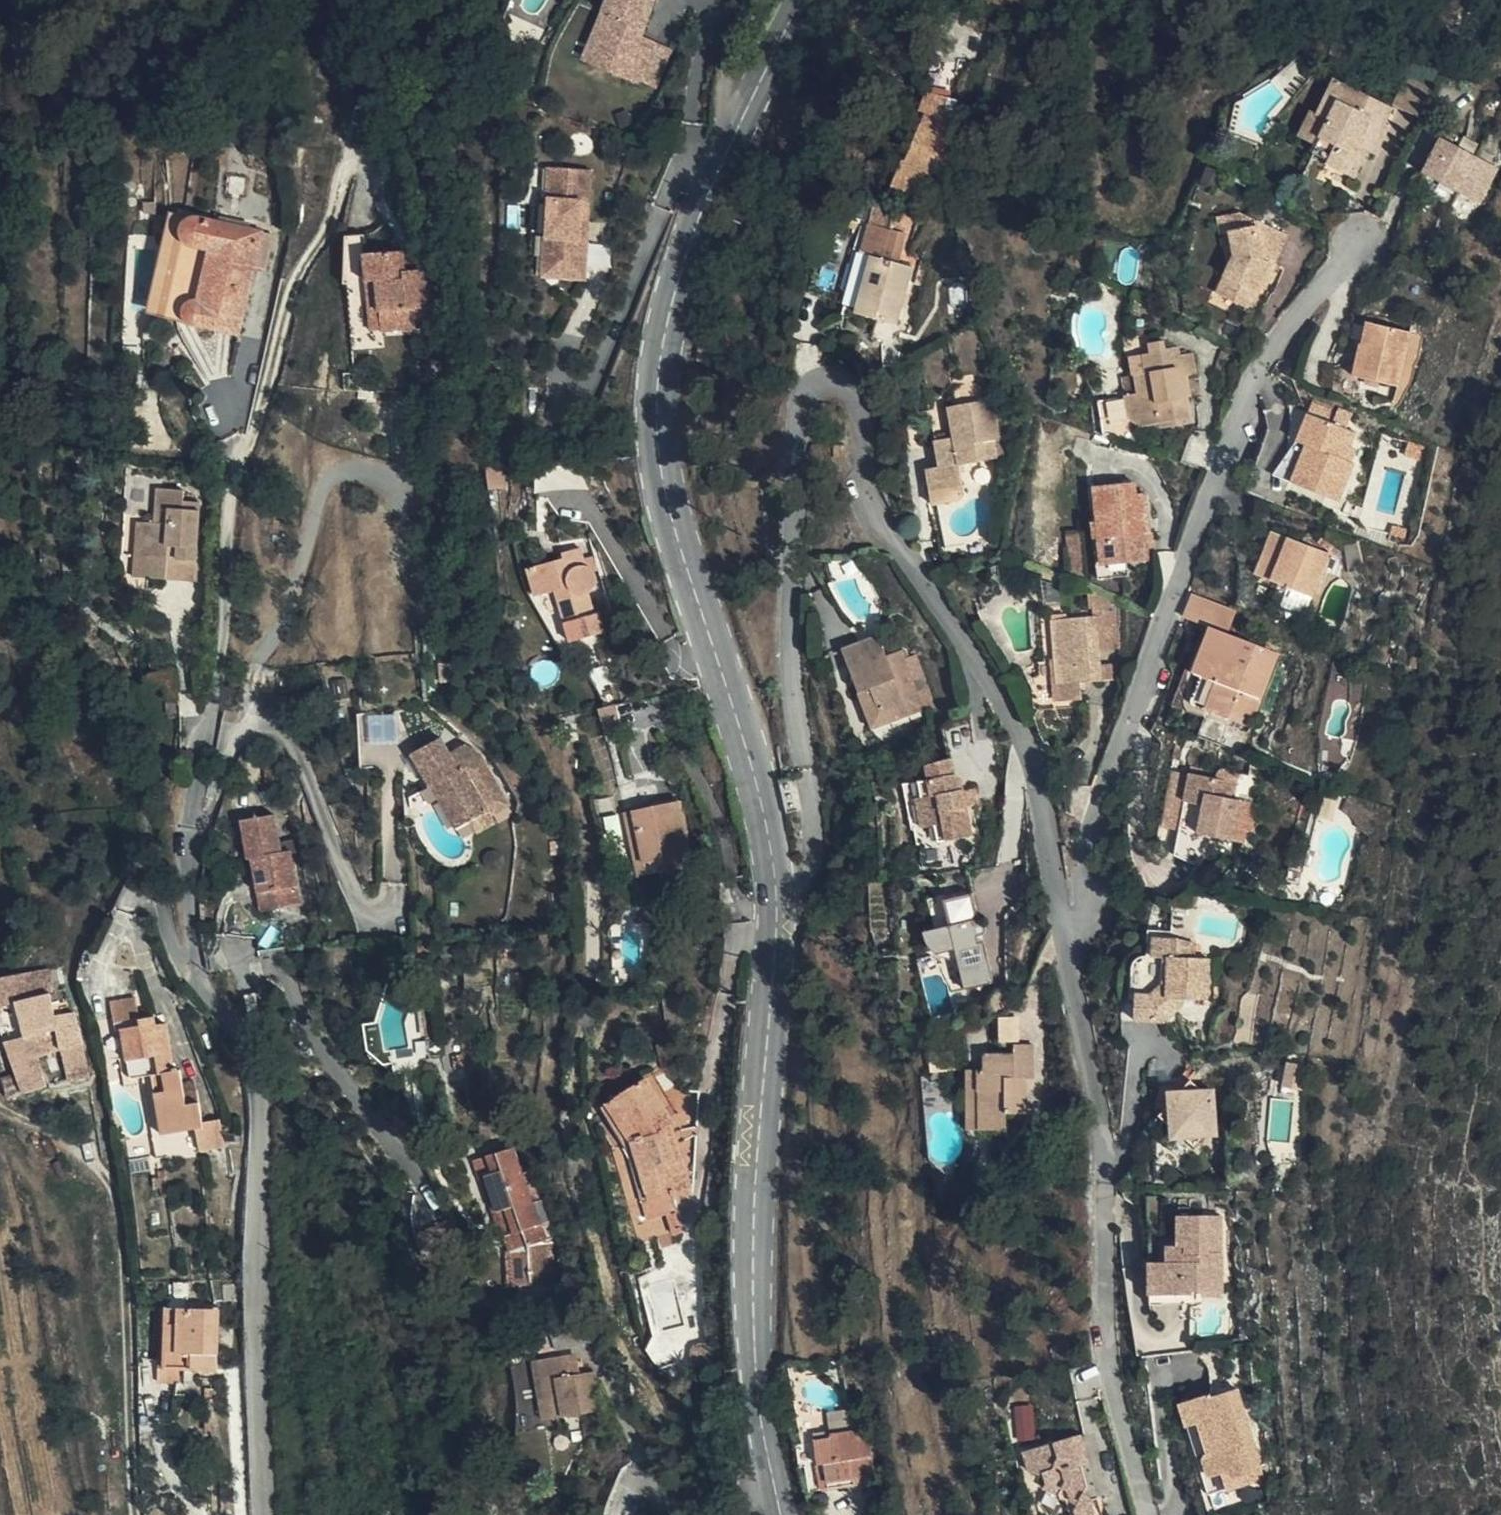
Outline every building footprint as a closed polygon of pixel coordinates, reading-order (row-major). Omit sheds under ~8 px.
[(604,14),(608,16),(598,46),(616,54),(609,72),(638,86),(639,83),(651,51),(639,46),(642,37),(655,0),(609,0),(604,14)] [(608,16),(604,14),(583,63),(609,72),(616,54),(598,46),(608,16)] [(671,49),(642,37),(639,46),(651,51),(639,83),(655,90),(671,49)] [(1335,57),(1340,43),(1334,41),(1328,54),(1335,57)] [(1382,123),(1392,107),(1333,79),(1316,113),(1312,111),(1300,137),(1315,146),(1313,153),(1327,161),(1326,165),(1352,178),(1365,151),(1374,155),(1388,127),(1382,123)] [(926,94),(921,111),(926,113),(919,132),(905,164),(901,164),(890,189),(921,203),(933,175),(945,178),(951,158),(944,155),(957,101),(926,94)] [(926,113),(921,111),(911,128),(919,132),(926,113)] [(1442,138),(1457,147),(1462,138),(1446,129),(1442,138)] [(1496,168),(1457,147),(1442,138),(1422,174),(1425,175),(1455,192),(1478,204),(1496,168)] [(1224,171),(1210,165),(1204,180),(1218,185),(1224,171)] [(546,230),(545,236),(568,238),(565,267),(585,269),(587,237),(580,237),(581,221),(588,221),(592,169),(550,166),(548,204),(549,205),(548,230),(546,230)] [(1448,205),(1455,192),(1425,175),(1418,189),(1448,205)] [(1255,227),(1258,222),(1239,213),(1226,215),(1229,231),(1255,227)] [(188,224),(195,218),(182,215),(160,317),(189,324),(184,316),(184,308),(190,301),(200,301),(211,251),(195,248),(186,242),(184,232),(188,224)] [(272,234),(195,218),(188,224),(184,232),(186,242),(195,248),(211,251),(200,301),(190,301),(184,308),(184,316),(189,324),(239,336),(254,266),(256,255),(267,257),(272,234)] [(587,237),(588,221),(581,221),(580,237),(587,237)] [(1288,236),(1258,222),(1255,227),(1229,231),(1234,259),(1217,294),(1250,310),(1271,264),(1275,265),(1288,236)] [(869,225),(861,253),(871,256),(862,288),(855,314),(895,325),(913,268),(897,262),(905,236),(869,225)] [(344,285),(369,283),(378,282),(381,330),(413,328),(414,321),(433,319),(429,270),(405,270),(403,252),(366,255),(365,235),(345,237),(344,285)] [(568,238),(545,236),(543,275),(584,278),(585,269),(565,267),(568,238)] [(428,250),(403,252),(405,270),(429,270),(428,250)] [(871,256),(861,253),(852,285),(862,288),(871,256)] [(264,268),(267,257),(256,255),(254,266),(264,268)] [(151,307),(156,269),(136,267),(132,305),(151,307)] [(372,331),(381,330),(378,282),(369,283),(372,331)] [(1365,323),(1360,345),(1369,347),(1362,378),(1398,386),(1410,333),(1365,323)] [(153,341),(154,328),(145,329),(144,341),(153,341)] [(711,341),(700,340),(697,359),(708,361),(711,341)] [(1097,402),(1103,435),(1132,431),(1130,419),(1143,428),(1160,425),(1160,428),(1191,422),(1188,399),(1182,399),(1179,378),(1196,375),(1193,353),(1179,355),(1177,347),(1164,350),(1163,341),(1148,344),(1150,353),(1143,355),(1145,374),(1135,375),(1137,395),(1097,402)] [(1369,347),(1360,345),(1354,377),(1362,378),(1369,347)] [(1145,374),(1143,355),(1132,357),(1135,375),(1145,374)] [(999,439),(992,400),(948,406),(954,437),(935,441),(939,466),(926,469),(934,506),(961,500),(964,495),(961,465),(996,459),(994,440),(999,439)] [(1347,424),(1350,416),(1339,412),(1335,420),(1347,424)] [(1306,447),(1291,483),(1337,501),(1352,463),(1343,460),(1353,433),(1307,415),(1296,442),(1306,447)] [(1273,476),(1291,483),(1306,447),(1296,442),(1273,476)] [(834,456),(845,455),(844,444),(833,443),(834,456)] [(486,468),(489,490),(503,488),(502,467),(486,468)] [(1141,520),(1148,520),(1145,493),(1136,494),(1134,483),(1094,487),(1097,523),(1099,540),(1106,540),(1109,565),(1127,563),(1146,561),(1143,534),(1141,520)] [(184,490),(162,489),(161,504),(156,504),(154,524),(146,523),(144,557),(149,558),(148,578),(167,580),(168,565),(179,565),(178,569),(195,569),(199,502),(183,502),(184,490)] [(1150,534),(1148,520),(1141,520),(1143,534),(1150,534)] [(144,557),(146,523),(138,523),(135,577),(148,578),(149,558),(144,557)] [(1099,540),(1097,523),(1092,523),(1098,579),(1127,577),(1127,563),(1109,565),(1106,540),(1099,540)] [(1273,600),(1281,604),(1288,588),(1311,598),(1328,554),(1273,533),(1256,575),(1279,585),(1273,600)] [(1356,576),(1365,574),(1359,542),(1343,545),(1348,572),(1356,576)] [(570,643),(604,634),(598,614),(595,615),(589,593),(594,589),(596,578),(593,571),(584,567),(578,549),(563,554),(564,558),(528,569),(536,597),(556,593),(570,643)] [(194,582),(195,569),(178,569),(179,565),(168,565),(167,580),(194,582)] [(1118,598),(1090,587),(1092,610),(1102,610),(1103,619),(1118,618),(1118,598)] [(1288,588),(1281,604),(1305,612),(1311,598),(1288,588)] [(1224,634),(1233,611),(1234,610),(1194,594),(1184,619),(1210,629),(1193,674),(1199,678),(1189,704),(1247,727),(1275,653),(1224,634)] [(598,614),(604,634),(606,637),(617,635),(611,610),(598,614)] [(1118,629),(1118,618),(1103,619),(1102,610),(1092,610),(1092,617),(1096,617),(1097,629),(1118,629)] [(1096,617),(1092,617),(1052,621),(1055,663),(1056,675),(1058,686),(1061,703),(1082,700),(1080,683),(1103,681),(1101,667),(1099,652),(1118,651),(1118,629),(1097,629),(1096,617)] [(879,638),(869,641),(871,649),(882,646),(879,638)] [(871,649),(869,641),(843,651),(871,729),(892,722),(887,711),(922,698),(907,660),(904,650),(886,656),(882,646),(871,649)] [(602,664),(613,661),(608,646),(597,650),(602,664)] [(887,711),(892,722),(933,706),(915,657),(907,660),(922,698),(887,711)] [(1117,666),(1101,667),(1103,681),(1118,680),(1117,666)] [(351,695),(347,676),(335,679),(338,697),(351,695)] [(615,705),(603,708),(608,737),(621,735),(615,705)] [(519,800),(518,798),(508,780),(498,786),(481,757),(471,763),(464,750),(452,757),(441,738),(414,754),(431,785),(438,782),(456,812),(464,808),(472,820),(489,811),(492,815),(519,800)] [(921,827),(933,826),(943,825),(946,842),(972,836),(966,807),(963,791),(961,778),(955,774),(952,760),(926,765),(928,780),(918,783),(922,797),(916,799),(921,827)] [(1214,779),(1190,775),(1184,803),(1202,806),(1197,835),(1209,837),(1243,844),(1245,831),(1252,831),(1261,789),(1249,786),(1250,779),(1223,774),(1221,773),(1219,774),(1218,774),(1217,775),(1215,777),(1215,778),(1214,779)] [(508,780),(518,798),(526,792),(517,775),(508,780)] [(456,829),(472,820),(464,808),(456,812),(438,782),(431,785),(456,829)] [(973,789),(963,791),(966,807),(976,805),(973,789)] [(1357,830),(1368,836),(1374,815),(1346,797),(1340,812),(1353,821),(1357,830)] [(641,876),(690,865),(677,802),(627,812),(641,876)] [(496,823),(492,815),(489,811),(472,820),(479,831),(496,823)] [(299,905),(291,855),(290,852),(281,853),(280,847),(275,815),(243,821),(249,859),(253,859),(263,912),(299,905)] [(943,825),(933,826),(936,844),(946,842),(943,825)] [(1202,867),(1209,837),(1197,835),(1179,831),(1174,855),(1202,867)] [(290,852),(291,855),(299,854),(298,844),(280,847),(281,853),(290,852)] [(978,921),(973,894),(943,900),(949,926),(924,932),(929,947),(937,955),(956,952),(964,991),(974,989),(980,993),(986,986),(994,984),(984,943),(978,943),(977,937),(982,936),(986,932),(985,925),(978,921)] [(1137,962),(1136,979),(1154,980),(1154,996),(1139,996),(1139,1017),(1167,1019),(1183,1005),(1184,997),(1210,998),(1211,956),(1197,955),(1197,941),(1177,936),(1158,936),(1157,954),(1144,954),(1137,962)] [(51,971),(0,980),(0,1008),(17,1004),(25,1038),(35,1035),(78,1026),(76,1011),(56,1015),(53,994),(57,993),(51,971)] [(1154,980),(1136,979),(1135,995),(1139,996),(1154,996),(1154,980)] [(141,1019),(140,1008),(138,997),(116,1000),(121,1028),(127,1027),(135,1076),(147,1074),(160,1157),(171,1155),(167,1132),(163,1110),(173,1108),(176,1130),(200,1127),(204,1149),(228,1145),(227,1139),(226,1130),(224,1118),(206,1120),(203,1100),(190,1102),(185,1069),(178,1070),(170,1021),(159,1023),(158,1017),(141,1019)] [(157,1006),(140,1008),(141,1019),(158,1017),(157,1006)] [(368,1051),(384,1063),(375,1023),(364,1025),(368,1051)] [(35,1035),(39,1056),(63,1048),(85,1044),(80,1025),(78,1026),(35,1035)] [(17,1072),(24,1092),(46,1086),(39,1056),(35,1035),(25,1038),(6,1042),(17,1072)] [(63,1048),(68,1080),(91,1073),(85,1044),(63,1048)] [(985,1071),(979,1071),(979,1130),(1005,1131),(1005,1114),(1025,1113),(1026,1078),(1033,1079),(1032,1045),(1014,1045),(1014,1054),(985,1054),(985,1071)] [(979,1130),(979,1071),(968,1070),(966,1131),(979,1130)] [(2,1078),(9,1100),(24,1092),(17,1072),(2,1078)] [(1181,1081),(1166,1083),(1161,1110),(1199,1144),(1210,1133),(1222,1132),(1218,1089),(1208,1089),(1189,1073),(1181,1081)] [(674,1125),(646,1078),(603,1108),(631,1156),(648,1219),(668,1214),(676,1212),(671,1194),(677,1192),(668,1166),(677,1163),(665,1130),(671,1127),(674,1125)] [(163,1110),(167,1132),(176,1130),(173,1108),(163,1110)] [(690,1187),(671,1127),(665,1130),(677,1163),(668,1166),(677,1192),(690,1187)] [(244,1134),(226,1130),(227,1139),(244,1143),(244,1134)] [(514,1147),(486,1157),(492,1173),(487,1176),(512,1248),(513,1285),(519,1285),(520,1306),(550,1305),(555,1285),(553,1220),(537,1169),(523,1173),(514,1147)] [(492,1173),(486,1157),(474,1160),(480,1179),(487,1176),(492,1173)] [(676,1212),(668,1214),(674,1234),(683,1231),(676,1212)] [(1152,1258),(1152,1291),(1188,1292),(1196,1291),(1196,1286),(1223,1287),(1224,1213),(1181,1212),(1180,1242),(1170,1242),(1169,1258),(1152,1258)] [(431,1255),(466,1242),(450,1219),(416,1234),(431,1255)] [(1188,1292),(1152,1291),(1152,1302),(1188,1302),(1188,1292)] [(168,1308),(166,1368),(180,1369),(218,1369),(220,1309),(168,1308)] [(685,1364),(694,1362),(692,1349),(696,1345),(708,1344),(706,1333),(690,1338),(683,1348),(685,1364)] [(573,1375),(569,1354),(534,1361),(540,1399),(548,1400),(550,1418),(600,1410),(595,1371),(581,1373),(573,1375)] [(577,1354),(569,1354),(573,1375),(581,1373),(577,1354)] [(160,1369),(159,1381),(179,1382),(180,1378),(180,1369),(166,1368),(160,1369)] [(1210,1477),(1222,1475),(1226,1474),(1234,1478),(1245,1475),(1248,1483),(1264,1477),(1237,1389),(1211,1397),(1209,1393),(1187,1400),(1210,1477)] [(548,1400),(540,1399),(544,1419),(550,1418),(548,1400)] [(816,1441),(819,1463),(825,1463),(828,1481),(863,1478),(875,1477),(868,1430),(832,1435),(833,1439),(816,1441)] [(1024,1450),(1029,1471),(1038,1474),(1043,1474),(1046,1486),(1058,1492),(1059,1499),(1065,1501),(1070,1514),(1092,1514),(1094,1511),(1091,1499),(1097,1498),(1080,1435),(1024,1450)] [(825,1463),(819,1463),(822,1489),(863,1484),(863,1478),(828,1481),(825,1463)] [(1226,1474),(1222,1475),(1226,1489),(1248,1483),(1245,1475),(1234,1478),(1226,1474)] [(863,1478),(863,1484),(864,1494),(877,1492),(875,1477),(863,1478)]
